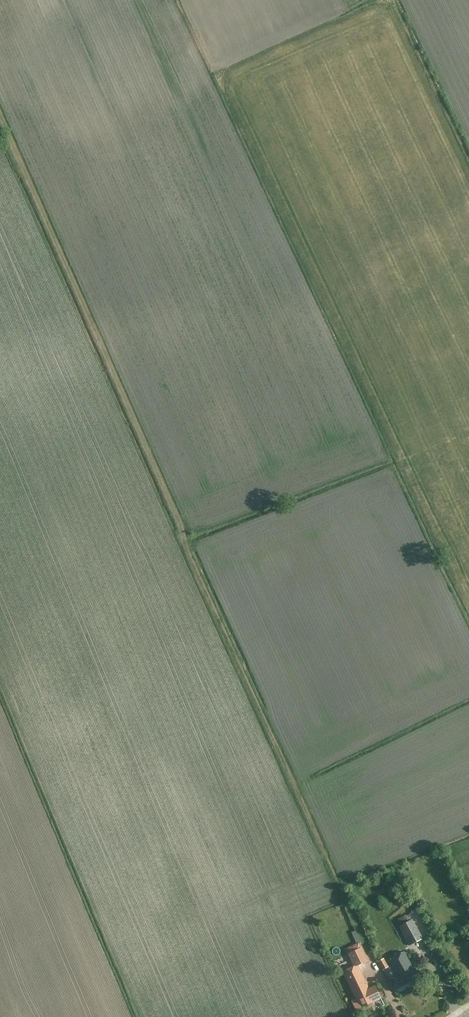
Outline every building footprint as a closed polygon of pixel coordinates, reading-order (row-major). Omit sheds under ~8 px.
[(386,896),(381,898),(385,906),(390,903),(386,896)] [(422,939),(409,915),(398,921),(400,925),(398,926),(409,946),(422,939)] [(355,950),(353,945),(346,948),(349,953),(348,953),(354,966),(343,972),(356,999),(352,1001),(356,1010),(381,998),(375,986),(369,989),(357,965),(367,961),(361,948),(355,950)] [(413,969),(404,951),(388,960),(398,977),(393,980),(397,988),(419,976),(415,968),(413,969)] [(381,967),(387,965),(383,955),(378,958),(381,967)]
